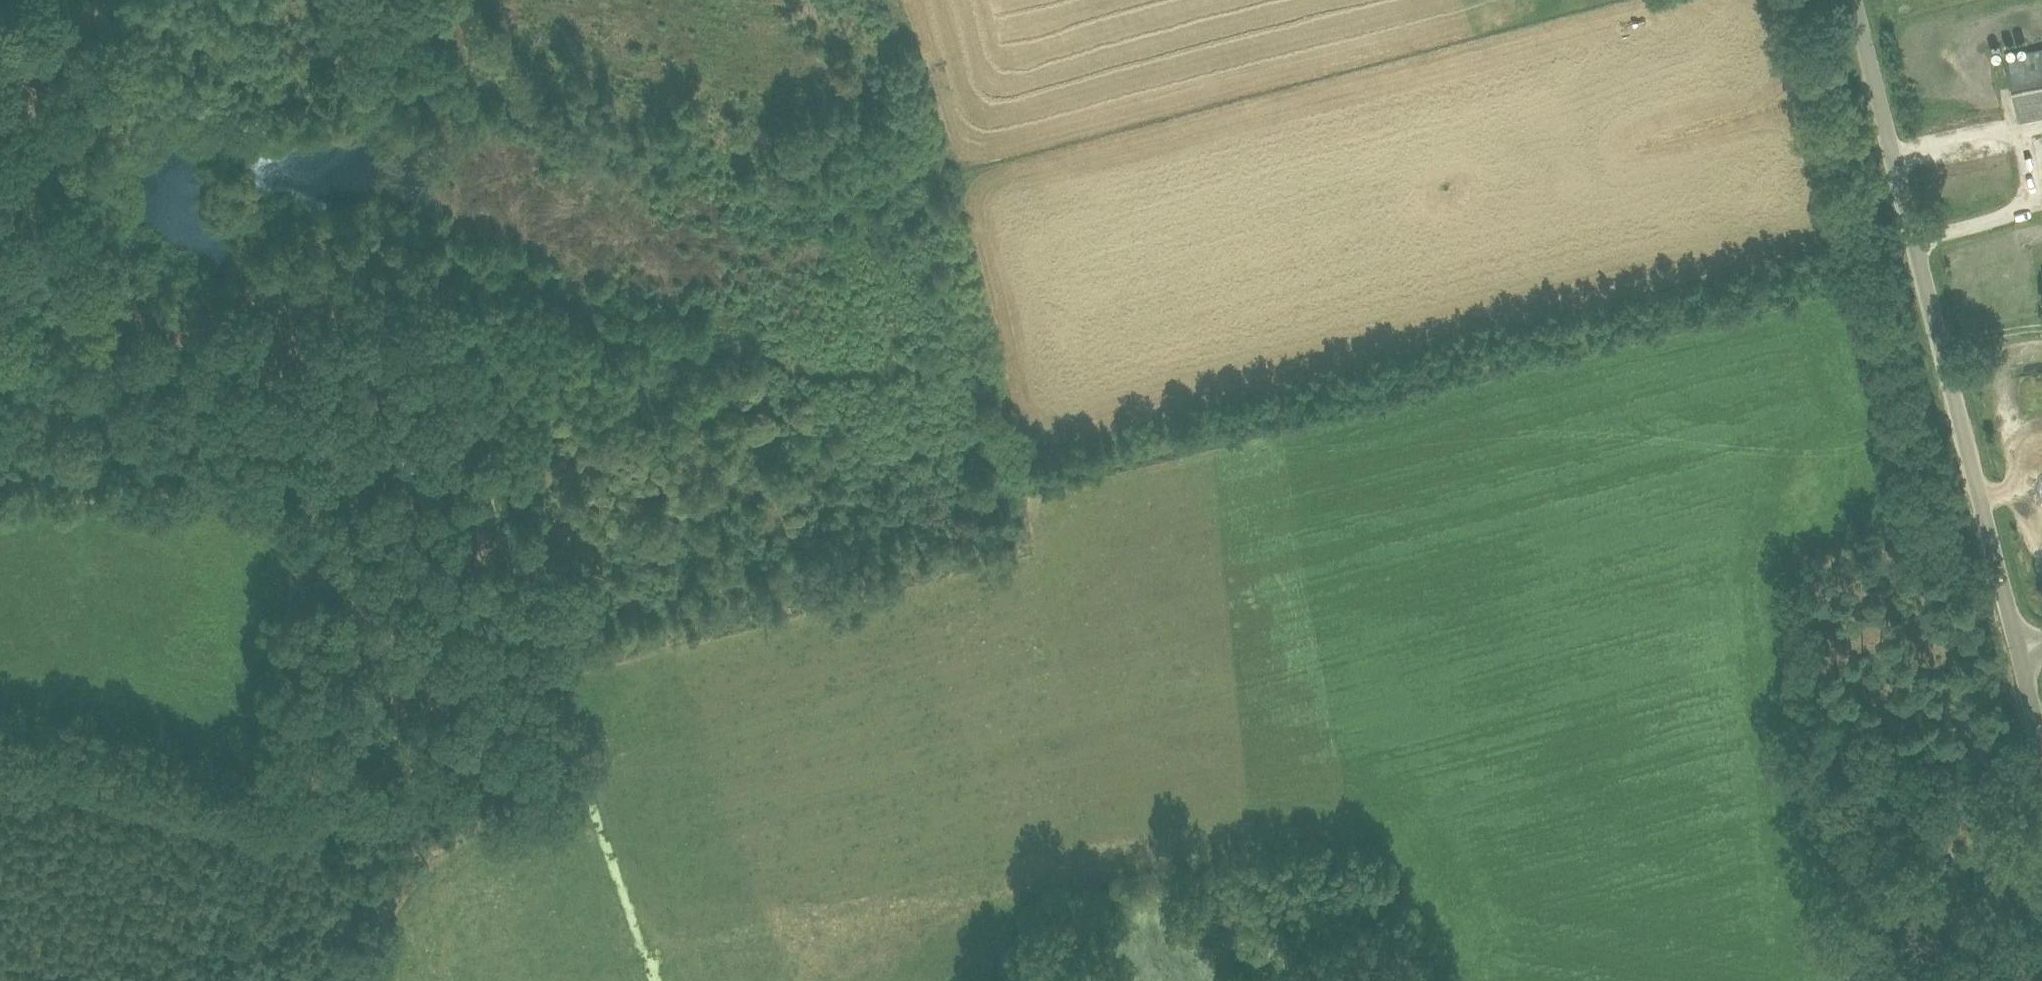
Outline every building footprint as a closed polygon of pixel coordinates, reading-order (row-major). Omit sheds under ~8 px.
[(2041,116),(2041,49),(2007,56),(2020,120),(2041,116)]
